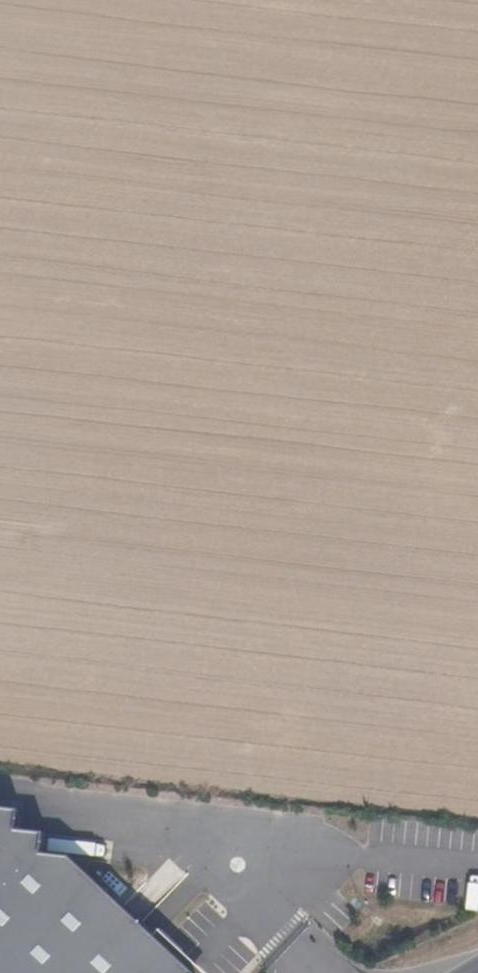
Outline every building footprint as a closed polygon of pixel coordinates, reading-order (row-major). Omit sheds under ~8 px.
[(81,857),(53,854),(55,833),(28,830),(30,810),(0,807),(0,972),(203,972),(81,857)]
